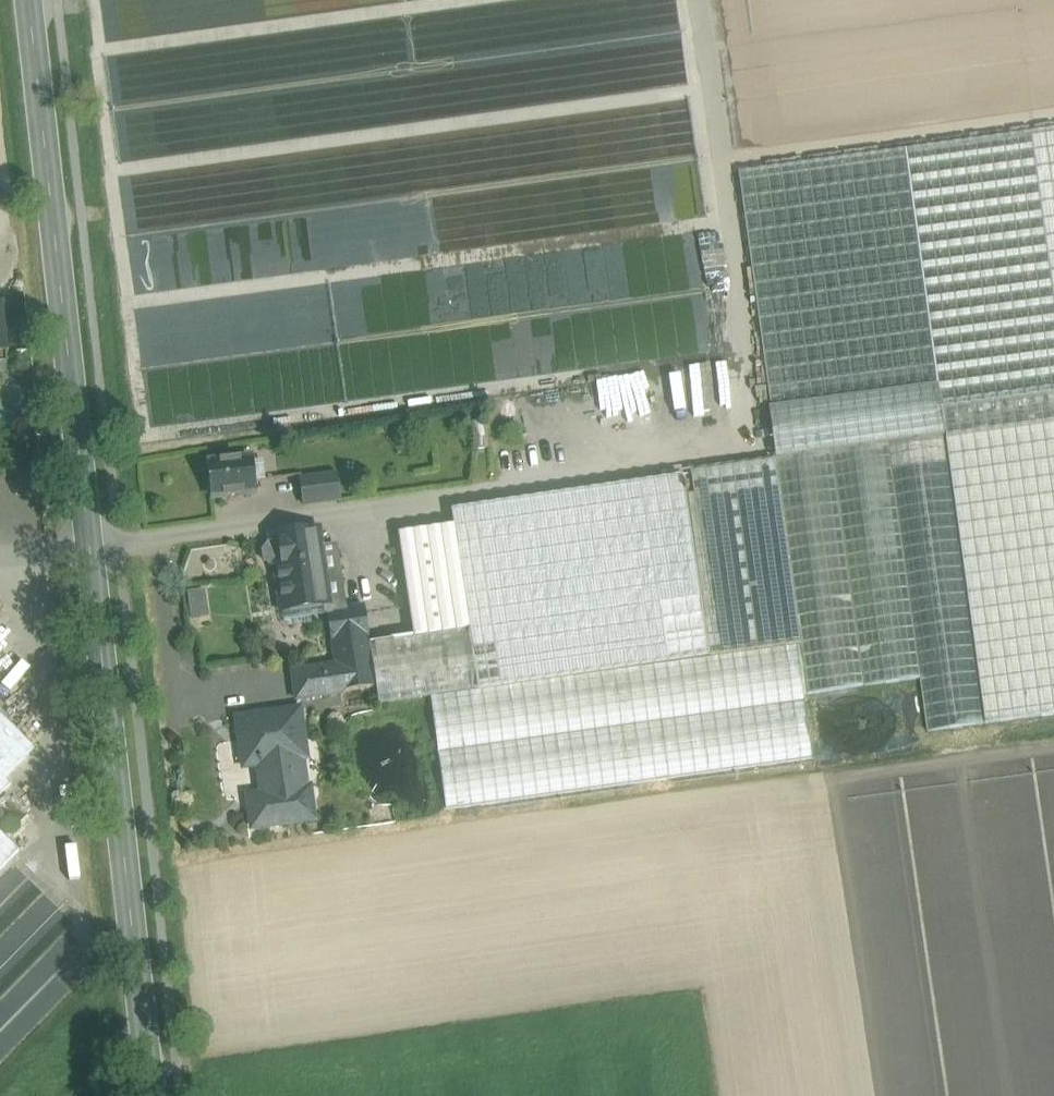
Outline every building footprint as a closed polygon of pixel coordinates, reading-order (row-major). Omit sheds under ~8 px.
[(1031,132),(1053,297),(1053,129),(1031,132)] [(905,150),(945,436),(985,724),(1053,714),(1053,297),(1031,132),(905,150)] [(905,150),(739,173),(771,407),(769,408),(776,459),(889,444),(945,436),(905,150)] [(485,422),(472,423),(475,449),(488,448),(485,422)] [(945,436),(889,444),(921,679),(920,679),(927,732),(985,724),(945,436)] [(776,459),(775,460),(691,472),(694,495),(685,496),(707,637),(715,636),(716,644),(798,631),(800,644),(797,645),(804,695),(920,679),(921,679),(889,444),(776,459)] [(252,458),(209,463),(211,480),(208,484),(209,494),(213,497),(213,499),(255,494),(252,458)] [(336,474),(301,479),(304,506),(340,501),(336,474)] [(682,474),(626,482),(650,646),(707,637),(685,496),(685,492),(689,492),(688,485),(684,486),(682,474)] [(707,637),(650,646),(626,482),(616,484),(621,523),(627,563),(640,651),(475,675),(477,689),(797,645),(800,644),(798,631),(716,644),(715,636),(707,637)] [(616,484),(375,522),(381,561),(621,523),(616,484)] [(621,523),(381,561),(387,601),(627,563),(621,523)] [(319,529),(278,535),(280,543),(268,544),(262,552),(264,561),(272,567),(274,566),(277,585),(278,585),(282,610),(324,604),(325,614),(328,614),(346,611),(346,610),(337,553),(319,556),(318,549),(322,549),(319,529)] [(627,563),(387,601),(393,641),(469,630),(475,675),(640,651),(627,563)] [(191,591),(193,617),(212,616),(210,590),(191,591)] [(364,607),(346,610),(346,611),(328,614),(332,640),(369,635),(364,607)] [(289,627),(317,623),(315,610),(287,614),(289,627)] [(393,641),(370,644),(376,686),(379,704),(431,696),(477,689),(475,675),(469,630),(393,641)] [(369,635),(332,640),(336,666),(340,692),(341,692),(376,686),(370,644),(369,635)] [(477,689),(431,696),(439,753),(804,702),(804,695),(797,645),(477,689)] [(336,666),(293,672),(297,699),(341,693),(341,692),(340,692),(336,666)] [(804,702),(439,753),(446,810),(812,758),(804,702)] [(274,718),(239,723),(244,757),(249,761),(258,760),(262,763),(268,806),(264,806),(266,825),(263,826),(263,827),(314,820),(311,800),(307,800),(301,754),(305,753),(304,751),(302,752),(297,712),(299,712),(299,710),(274,713),(274,718)] [(11,784),(0,773),(0,795),(11,784)] [(19,850),(0,831),(0,870),(19,850)]
